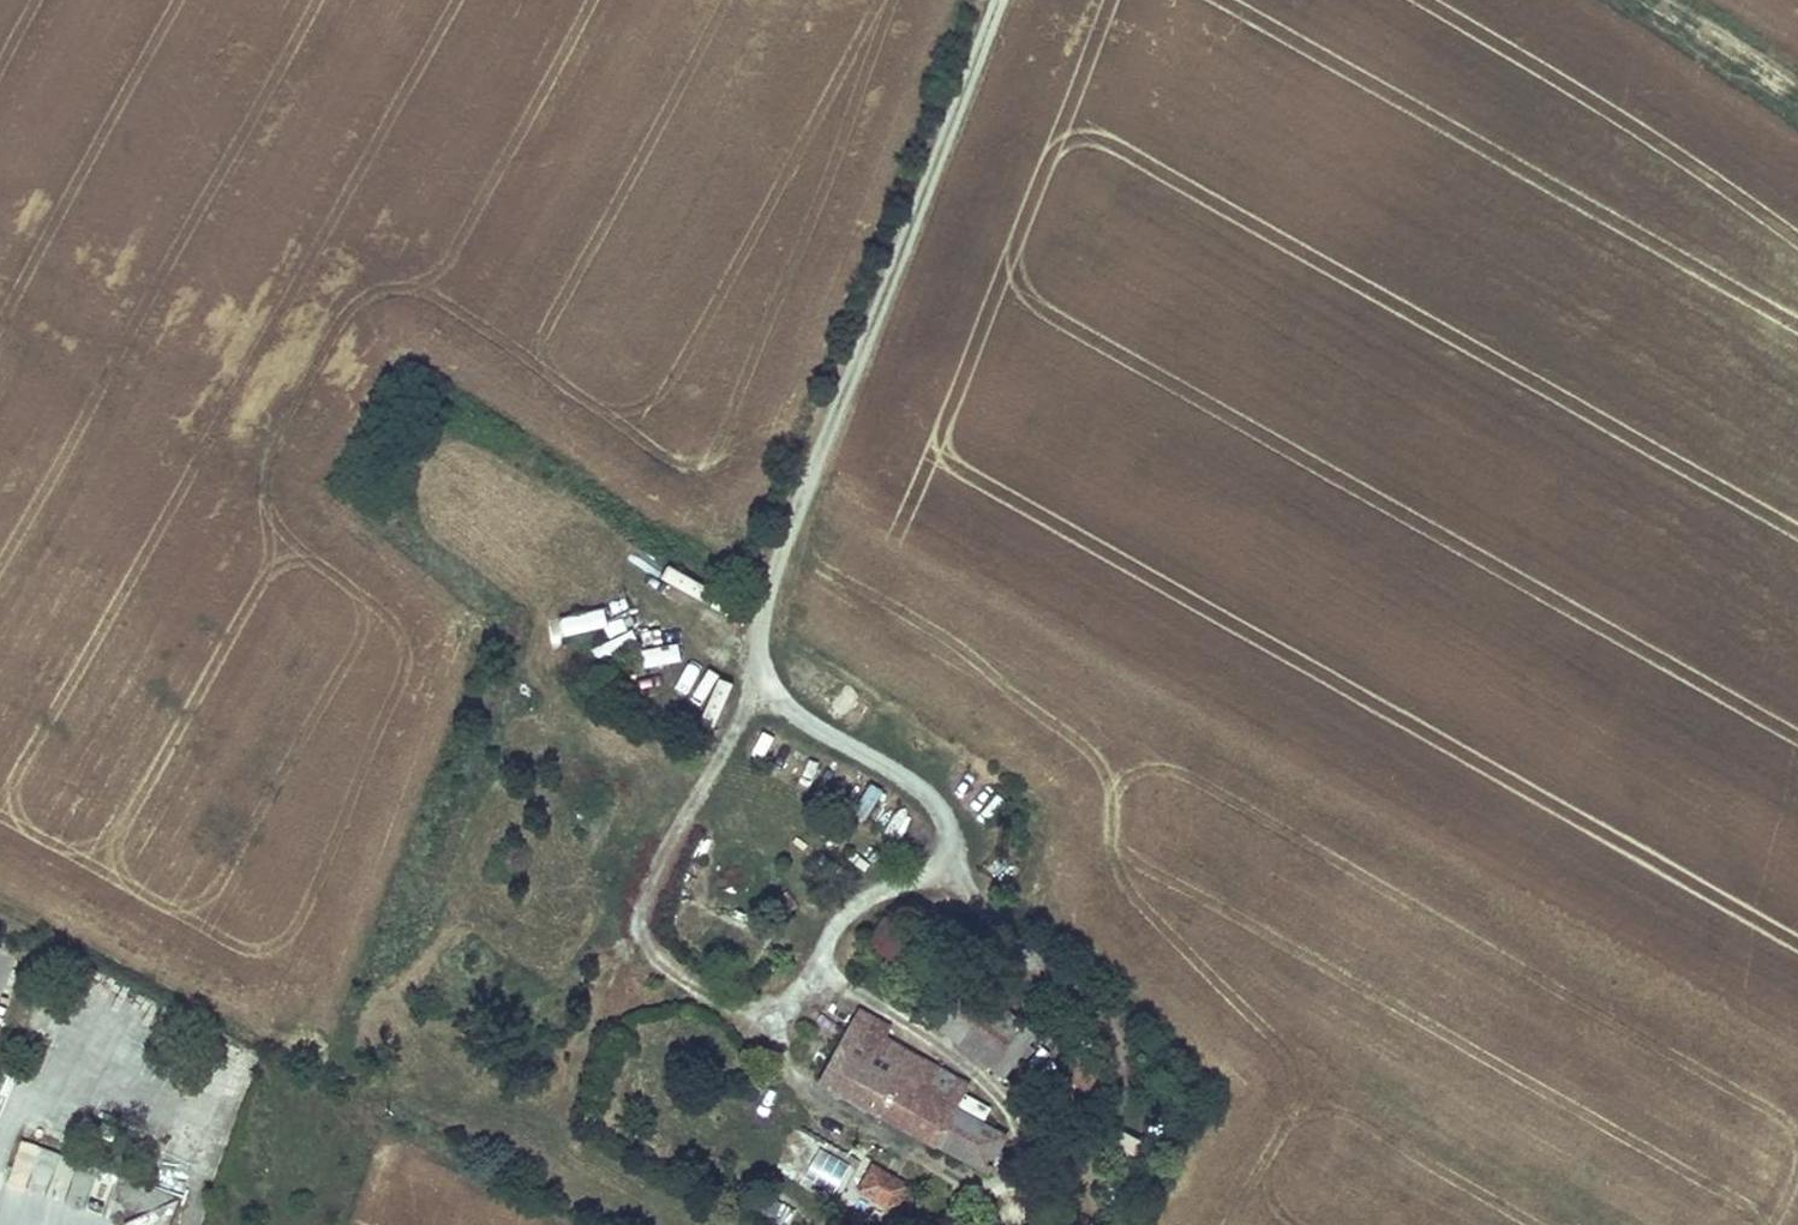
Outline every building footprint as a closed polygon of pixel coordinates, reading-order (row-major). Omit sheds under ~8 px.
[(664,585),(701,599),(705,587),(669,573),(664,585)] [(548,621),(552,642),(609,630),(605,610),(548,621)] [(678,645),(638,653),(641,671),(681,663),(678,645)] [(867,941),(892,969),(912,951),(887,923),(867,941)] [(991,1065),(1003,1074),(1029,1040),(1018,1032),(965,994),(948,1017),(918,998),(911,1008),(945,1030),(991,1065)] [(891,1027),(860,1009),(852,1022),(884,1039),(891,1027)] [(884,1039),(852,1022),(821,1079),(987,1171),(1006,1137),(956,1109),(969,1086),(884,1039)] [(1143,1141),(1116,1127),(1108,1143),(1135,1157),(1143,1141)] [(86,1214),(102,1172),(22,1141),(6,1184),(86,1214)] [(896,1219),(914,1187),(872,1163),(854,1196),(896,1219)]
